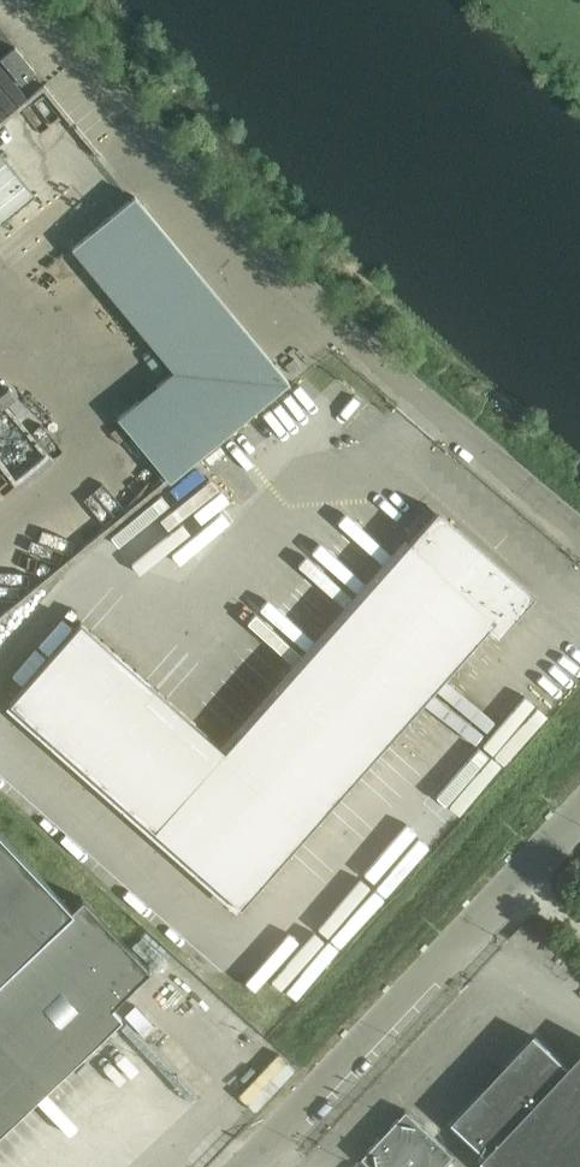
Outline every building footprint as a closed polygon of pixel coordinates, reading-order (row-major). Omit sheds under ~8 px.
[(14,46),(0,58),(21,84),(36,72),(14,46)] [(4,224),(38,197),(1,152),(0,153),(0,219),(4,224)] [(290,381),(135,195),(71,248),(171,369),(116,415),(170,479),(171,480),(236,425),(290,381)] [(80,622),(10,701),(240,905),(490,623),(498,630),(503,625),(505,627),(521,608),(519,606),(530,594),(438,513),(427,525),(425,523),(224,749),(80,622)] [(321,538),(273,594),(319,633),(366,577),(321,538)] [(492,738),(510,754),(556,705),(538,689),(492,738)] [(446,789),(466,805),(484,783),(464,767),(446,789)] [(121,1014),(111,1004),(149,968),(115,931),(82,896),(71,907),(0,832),(0,1128),(121,1014)] [(571,1069),(536,1036),(456,1122),(492,1156),(487,1162),(493,1166),(579,1166),(579,1059),(571,1069)] [(360,1157),(371,1166),(439,1166),(451,1154),(404,1109),(360,1157)]
